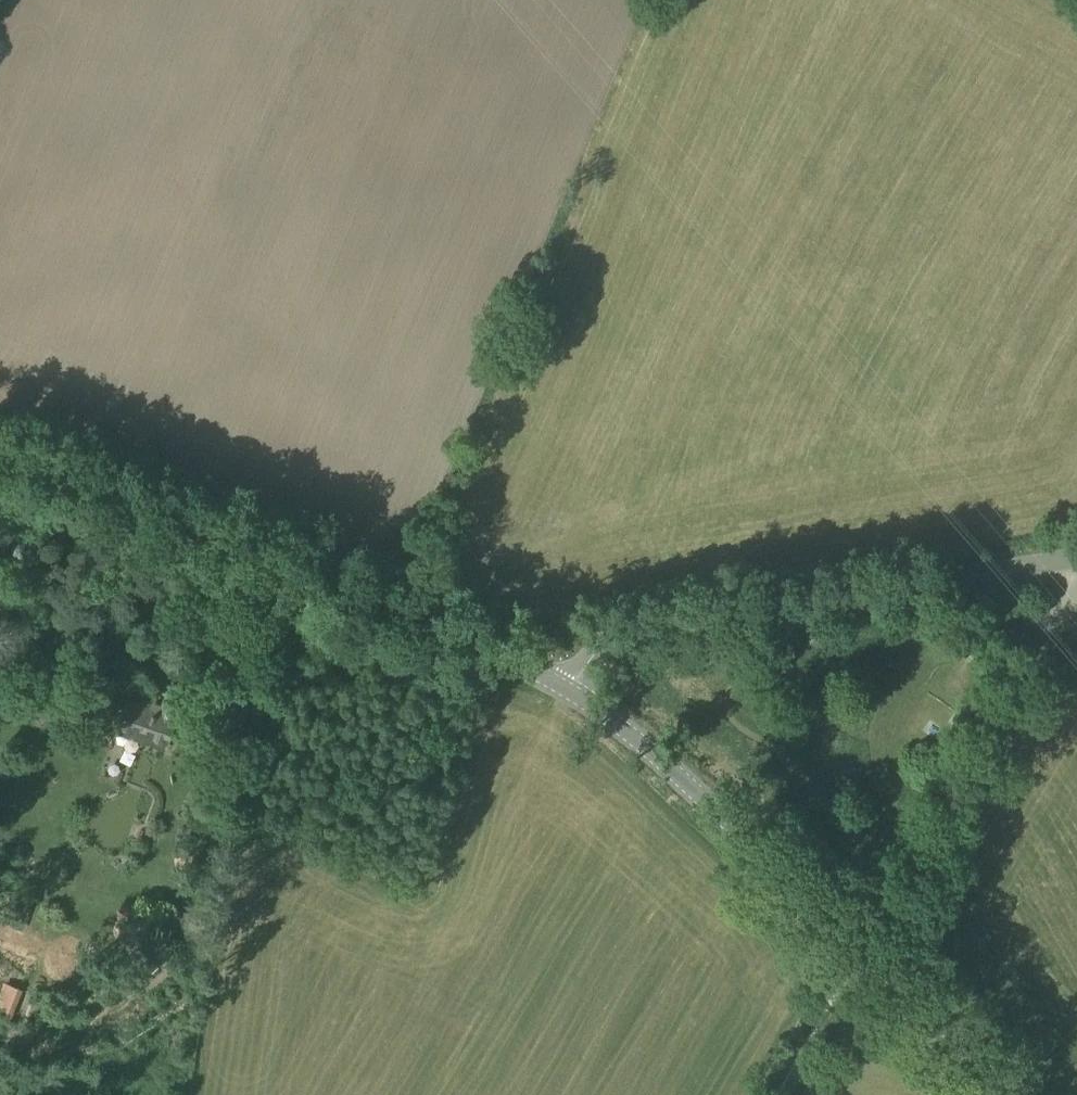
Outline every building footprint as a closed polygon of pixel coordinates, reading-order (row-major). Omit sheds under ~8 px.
[(186,708),(191,694),(183,691),(168,686),(161,706),(152,702),(149,709),(126,701),(121,714),(120,713),(119,718),(120,718),(115,731),(164,748),(175,718),(182,720),(186,708)] [(237,740),(249,703),(222,695),(210,731),(237,740)]
